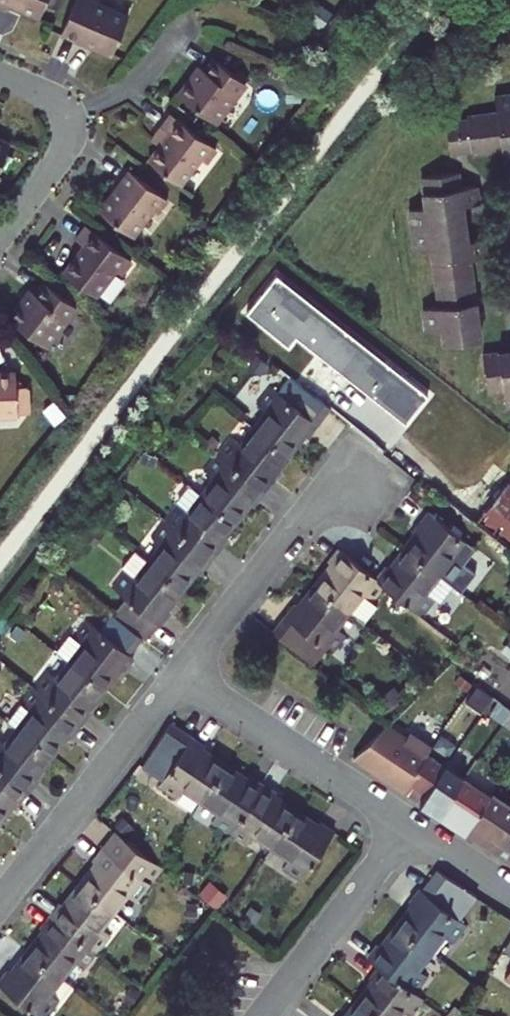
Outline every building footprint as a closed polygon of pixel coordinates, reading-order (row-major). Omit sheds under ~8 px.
[(11,5),(13,0),(43,13),(49,0),(0,0),(0,1),(11,5)] [(66,29),(86,37),(87,35),(116,48),(132,12),(104,0),(78,0),(66,29)] [(184,91),(221,118),(250,79),(217,54),(208,66),(205,64),(184,91)] [(477,121),(481,150),(482,153),(509,150),(509,96),(501,98),(503,113),(477,117),(477,121)] [(212,157),(222,145),(176,110),(167,122),(174,128),(154,154),(187,179),(207,153),(212,157)] [(458,153),(481,150),(477,121),(455,124),(458,153)] [(0,134),(0,170),(13,139),(0,134)] [(163,209),(174,195),(134,165),(124,178),(126,180),(106,207),(138,231),(158,205),(163,209)] [(484,186),(469,188),(467,173),(429,177),(433,207),(417,209),(423,250),(440,248),(447,306),(430,308),(433,330),(450,328),(452,342),(487,337),(477,257),(493,255),(491,239),(475,241),(471,205),(486,203),(484,186)] [(126,269),(137,255),(91,221),(81,234),(89,240),(69,266),(102,291),(121,265),(126,269)] [(409,420),(432,391),(277,272),(248,310),(291,343),(298,335),(409,420)] [(14,313),(51,341),(81,301),(49,276),(39,289),(35,286),(14,313)] [(493,353),(497,391),(509,389),(509,351),(493,353)] [(0,366),(0,411),(15,413),(16,409),(27,412),(32,387),(30,385),(20,383),(22,368),(1,364),(0,366)] [(30,385),(22,368),(20,383),(30,385)] [(308,436),(332,406),(295,377),(282,393),(273,387),(259,404),(269,411),(257,427),(289,453),(305,433),(308,436)] [(243,445),(233,437),(219,455),(265,491),(276,477),(273,474),(289,453),(257,427),(243,445)] [(207,470),(217,478),(208,489),(241,513),(252,500),(256,503),(265,491),(219,455),(207,470)] [(481,522),(509,545),(509,485),(481,522)] [(241,513),(208,489),(203,495),(236,520),(241,513)] [(219,542),(236,520),(203,495),(191,511),(181,504),(168,521),(214,557),(223,545),(219,542)] [(432,532),(436,535),(420,555),(469,592),(474,597),(489,578),(477,568),(489,553),(443,518),(432,532)] [(203,571),(214,557),(168,521),(155,538),(165,545),(152,562),(184,587),(199,568),(203,571)] [(335,560),(339,563),(331,573),(365,599),(369,594),(378,602),(393,583),(346,546),(335,560)] [(456,608),(469,592),(420,555),(404,575),(401,573),(393,583),(439,618),(451,604),(456,608)] [(167,609),(184,587),(152,562),(139,579),(129,571),(114,590),(126,599),(159,625),(160,626),(171,612),(167,609)] [(356,610),(365,599),(331,573),(322,585),(356,610)] [(366,645),(343,627),(356,610),(322,585),(305,606),(302,603),(279,633),(319,664),(332,648),(352,663),(366,645)] [(146,642),(159,625),(126,599),(113,616),(143,639),(146,642)] [(130,656),(143,639),(113,616),(99,633),(88,624),(75,641),(70,637),(58,651),(73,663),(106,689),(121,669),(124,672),(134,659),(130,656)] [(89,710),(106,689),(73,663),(59,681),(49,673),(36,690),(83,726),(93,713),(89,710)] [(23,707),(32,714),(21,729),(54,754),(68,736),(72,739),(83,726),(36,690),(23,707)] [(206,749),(208,746),(172,722),(147,760),(169,775),(162,785),(181,797),(188,787),(203,797),(226,762),(206,749)] [(416,740),(390,724),(354,754),(411,790),(436,755),(440,749),(419,735),(416,740)] [(0,740),(0,767),(32,792),(42,779),(38,775),(54,754),(21,729),(8,746),(0,740)] [(471,742),(454,730),(443,745),(461,757),(471,742)] [(468,761),(478,769),(487,758),(476,750),(468,761)] [(411,790),(426,801),(451,765),(436,755),(411,790)] [(252,774),(250,777),(226,762),(203,797),(223,809),(216,820),(233,831),(265,782),(252,774)] [(426,801),(446,814),(470,778),(451,765),(426,801)] [(1,822),(17,802),(21,805),(32,792),(0,767),(0,822),(1,822)] [(499,798),(470,778),(446,814),(445,815),(474,835),(499,798)] [(277,796),(280,792),(265,782),(233,831),(252,843),(259,833),(276,844),(298,810),(277,796)] [(474,835),(500,852),(509,837),(509,805),(499,798),(474,835)] [(323,820),(320,824),(298,810),(276,844),(294,856),(287,866),(306,879),(339,830),(323,820)] [(166,869),(119,833),(97,861),(100,863),(85,883),(119,910),(131,895),(141,902),(154,884),(146,877),(149,873),(157,880),(166,869)] [(500,852),(509,858),(509,837),(500,852)] [(65,902),(56,914),(104,951),(116,935),(106,928),(119,910),(85,883),(68,905),(65,902)] [(415,901),(418,903),(403,924),(436,949),(448,934),(457,941),(472,921),(425,887),(415,901)] [(90,968),(104,951),(56,914),(45,928),(48,930),(33,950),(67,977),(80,961),(90,968)] [(382,943),(372,956),(384,966),(419,992),(432,974),(423,967),(436,949),(403,924),(386,946),(382,943)] [(67,977),(33,950),(16,972),(13,969),(2,983),(44,1015),(53,1015),(65,1001),(55,993),(67,977)] [(419,992),(384,966),(374,979),(378,981),(361,1003),(379,1015),(402,1015),(406,1010),(414,1015),(418,1015),(430,1000),(419,992)] [(361,1003),(352,1015),(379,1015),(361,1003)]
